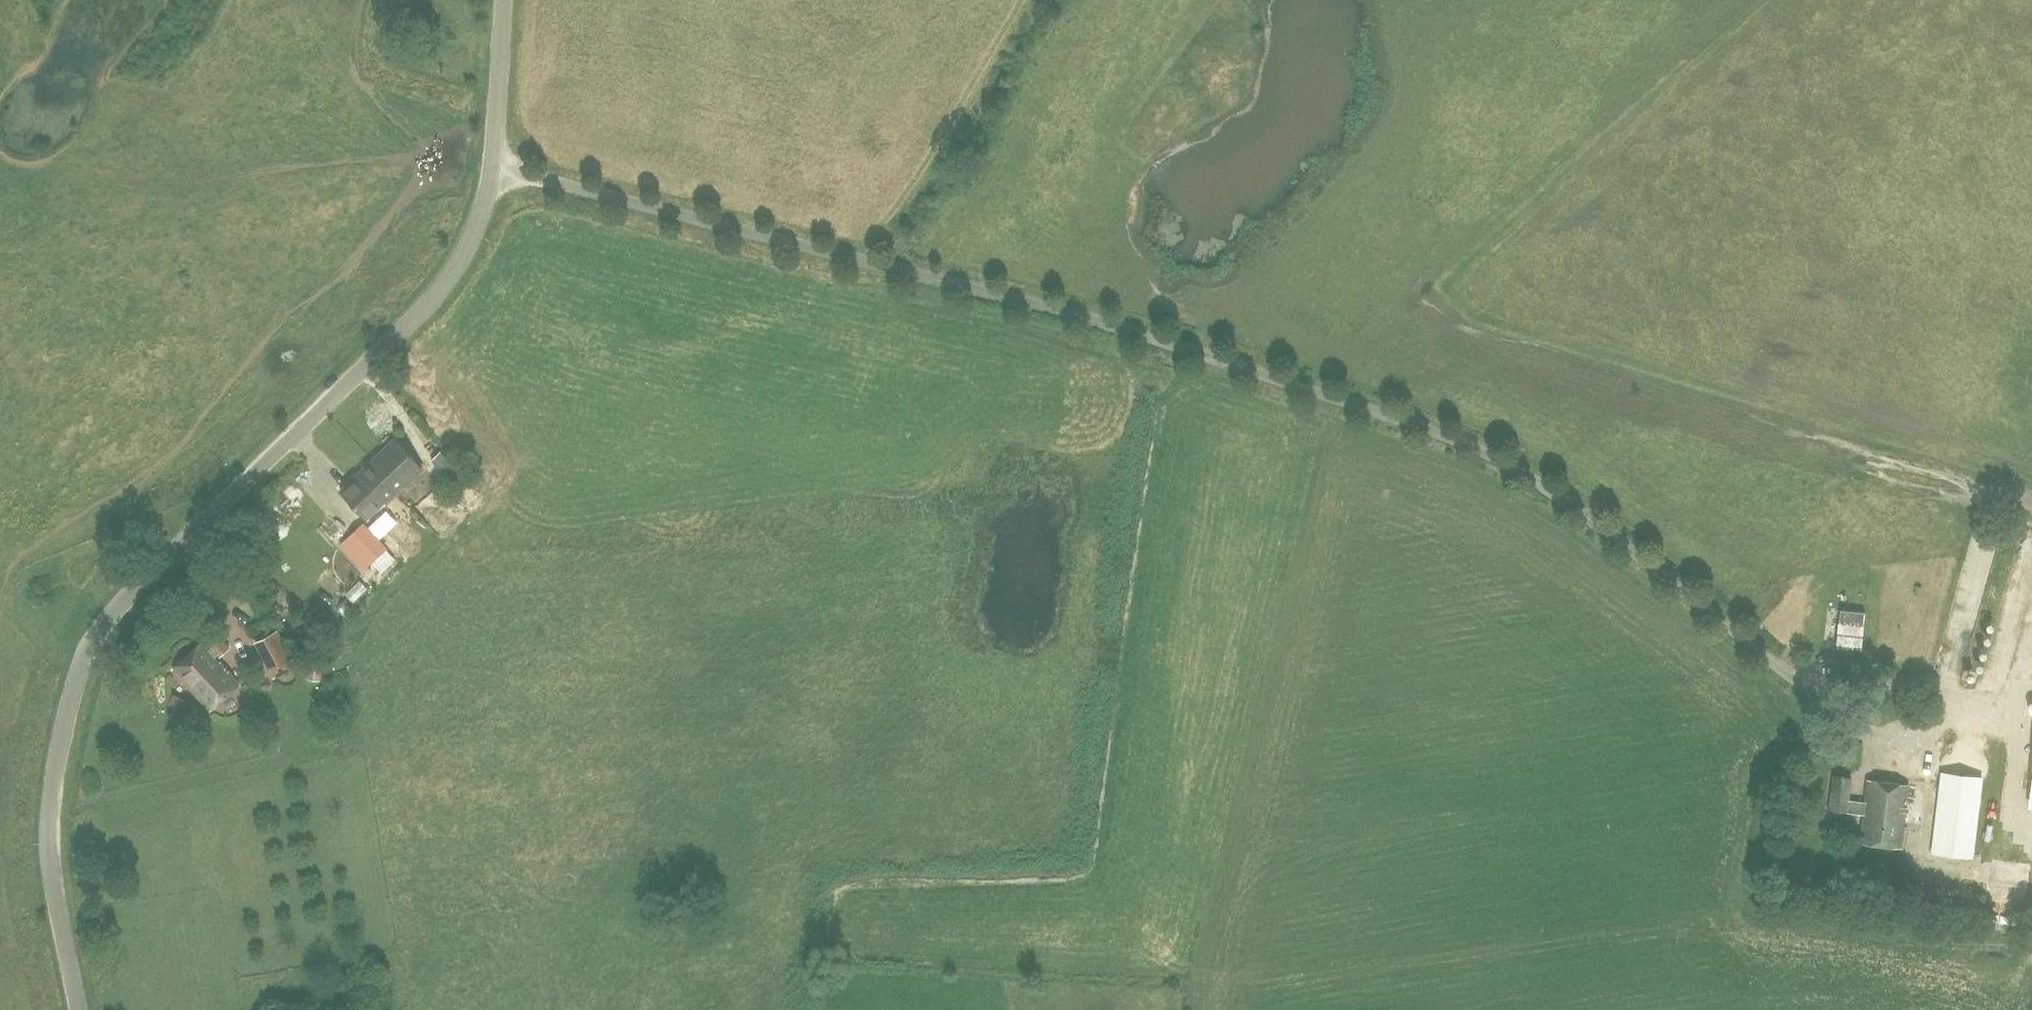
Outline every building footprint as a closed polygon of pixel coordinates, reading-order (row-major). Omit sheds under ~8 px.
[(384,478),(394,488),(418,465),(421,469),(422,468),(395,439),(375,457),(382,464),(379,467),(387,476),(384,478)] [(462,473),(451,461),(441,449),(430,459),(442,473),(451,483),(456,479),(464,488),(472,481),(464,471),(462,473)] [(397,491),(394,488),(384,478),(387,476),(379,467),(382,464),(375,457),(358,473),(369,485),(352,502),(368,519),(397,491)] [(368,530),(363,524),(348,537),(361,552),(355,558),(364,567),(389,543),(373,525),(368,530)] [(273,677),(295,666),(277,630),(255,641),(273,677)] [(220,655),(229,646),(218,635),(209,643),(212,646),(209,648),(202,642),(173,669),(209,708),(239,681),(220,661),(219,662),(214,656),(218,653),(220,655)] [(309,668),(319,671),(324,652),(314,649),(309,668)] [(1941,772),(1931,851),(1972,856),(1982,777),(1941,772)] [(1864,802),(1848,800),(1851,777),(1833,775),(1829,809),(1863,813),(1859,842),(1901,848),(1909,784),(1867,779),(1864,802)]
